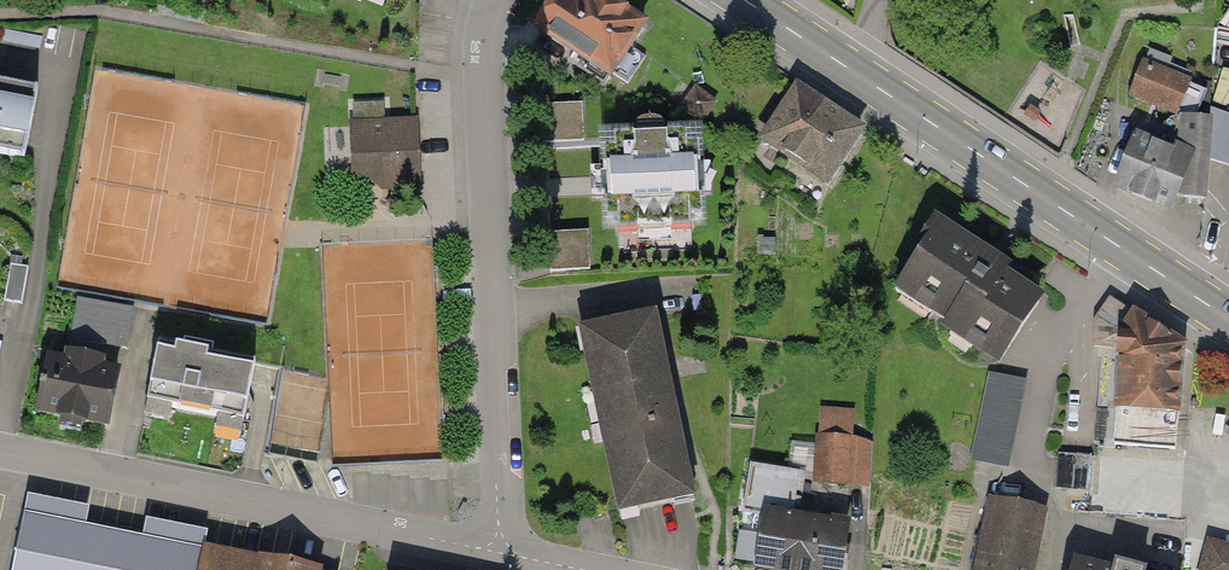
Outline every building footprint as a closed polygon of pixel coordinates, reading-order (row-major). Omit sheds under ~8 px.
[(583,0),(557,0),(540,26),(618,78),(643,41),(583,0)] [(1192,80),(1145,64),(1133,98),(1180,114),(1192,80)] [(870,128),(806,85),(762,149),(826,192),(870,128)] [(0,87),(0,154),(25,159),(37,94),(0,87)] [(1216,165),(1228,169),(1228,118),(1216,114),(1214,120),(1184,120),(1184,149),(1133,134),(1116,189),(1187,211),(1197,180),(1216,180),(1216,165)] [(413,120),(354,121),(356,191),(414,190),(413,120)] [(698,122),(601,127),(607,234),(703,229),(698,122)] [(984,254),(923,220),(886,285),(948,319),(942,330),(1001,363),(1038,298),(978,264),(984,254)] [(128,349),(138,306),(82,293),(72,336),(128,349)] [(1131,314),(1127,410),(1194,412),(1197,348),(1149,314),(1131,314)] [(658,322),(579,339),(616,512),(695,495),(658,322)] [(252,365),(160,348),(151,396),(243,413),(252,365)] [(112,374),(43,362),(33,418),(102,430),(112,374)] [(1027,384),(991,375),(972,454),(1008,462),(1027,384)] [(869,442),(818,438),(814,482),(866,486),(869,442)] [(991,499),(973,569),(1038,569),(1052,514),(991,499)] [(765,509),(756,565),(789,569),(843,569),(850,522),(765,509)] [(210,554),(28,518),(17,569),(207,569),(210,554)] [(1211,543),(1204,569),(1228,569),(1228,547),(1211,543)] [(211,548),(210,554),(207,569),(323,569),(211,548)]
